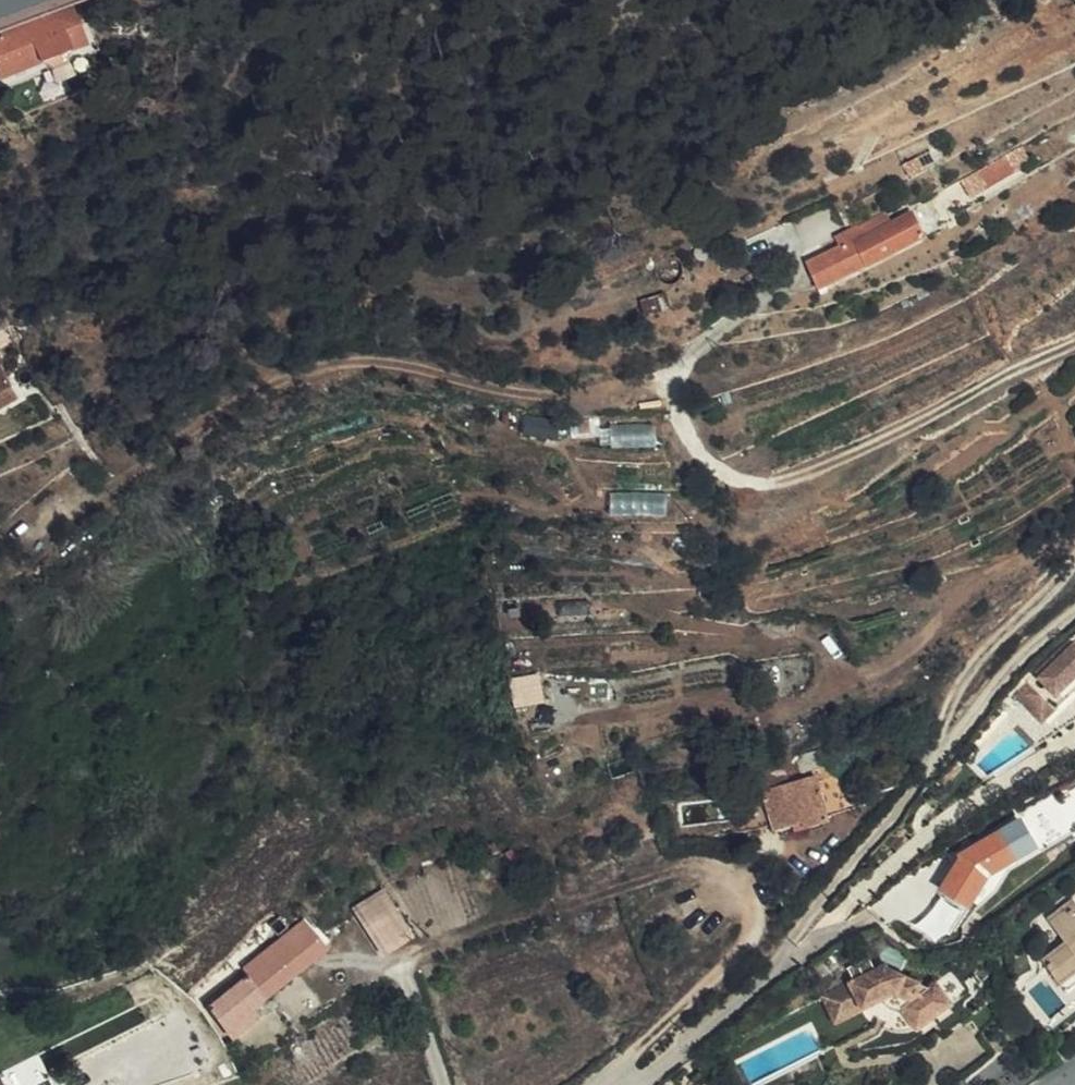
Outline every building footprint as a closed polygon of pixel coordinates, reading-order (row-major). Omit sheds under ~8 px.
[(74,4),(41,18),(0,34),(0,77),(4,88),(92,52),(74,4)] [(859,239),(871,260),(925,230),(913,210),(859,239)] [(849,236),(825,250),(840,276),(863,264),(849,236)] [(708,253),(710,247),(709,244),(709,242),(707,240),(704,239),(701,238),(698,239),(694,241),(692,244),(692,247),(693,251),(693,252),(694,253),(699,256),(704,256),(708,253)] [(806,261),(820,286),(840,276),(825,250),(806,261)] [(0,367),(0,403),(16,394),(0,367)] [(1013,694),(1035,720),(1040,716),(1051,735),(1074,716),(1074,639),(1013,694)] [(509,677),(514,706),(545,701),(540,672),(509,677)] [(743,745),(739,733),(719,739),(723,751),(743,745)] [(969,743),(960,743),(957,747),(962,751),(969,743)] [(820,746),(785,757),(791,773),(825,763),(820,746)] [(811,775),(761,790),(771,823),(773,829),(799,821),(801,828),(825,821),(811,775)] [(771,823),(761,790),(744,795),(754,828),(771,823)] [(1034,845),(1019,818),(958,854),(940,887),(969,904),(977,889),(987,896),(1007,884),(1020,864),(1015,856),(1034,845)] [(374,930),(394,915),(379,892),(357,906),(374,930)] [(1073,896),(1046,917),(1063,940),(1040,958),(1074,1002),(1074,899),(1073,896)] [(914,940),(934,913),(911,898),(892,923),(914,940)] [(275,933),(285,923),(276,913),(266,923),(275,933)] [(262,994),(295,965),(272,940),(240,968),(245,974),(207,1008),(231,1037),(250,1022),(242,1014),(264,996),(262,994)] [(888,964),(886,960),(846,980),(859,1006),(874,998),(880,1011),(887,1014),(896,1015),(903,1015),(910,1013),(919,1024),(927,1017),(937,1021),(963,1002),(962,992),(971,985),(959,969),(953,945),(946,948),(932,948),(938,976),(930,982),(888,964)] [(859,1006),(846,980),(822,992),(834,1018),(859,1006)]
